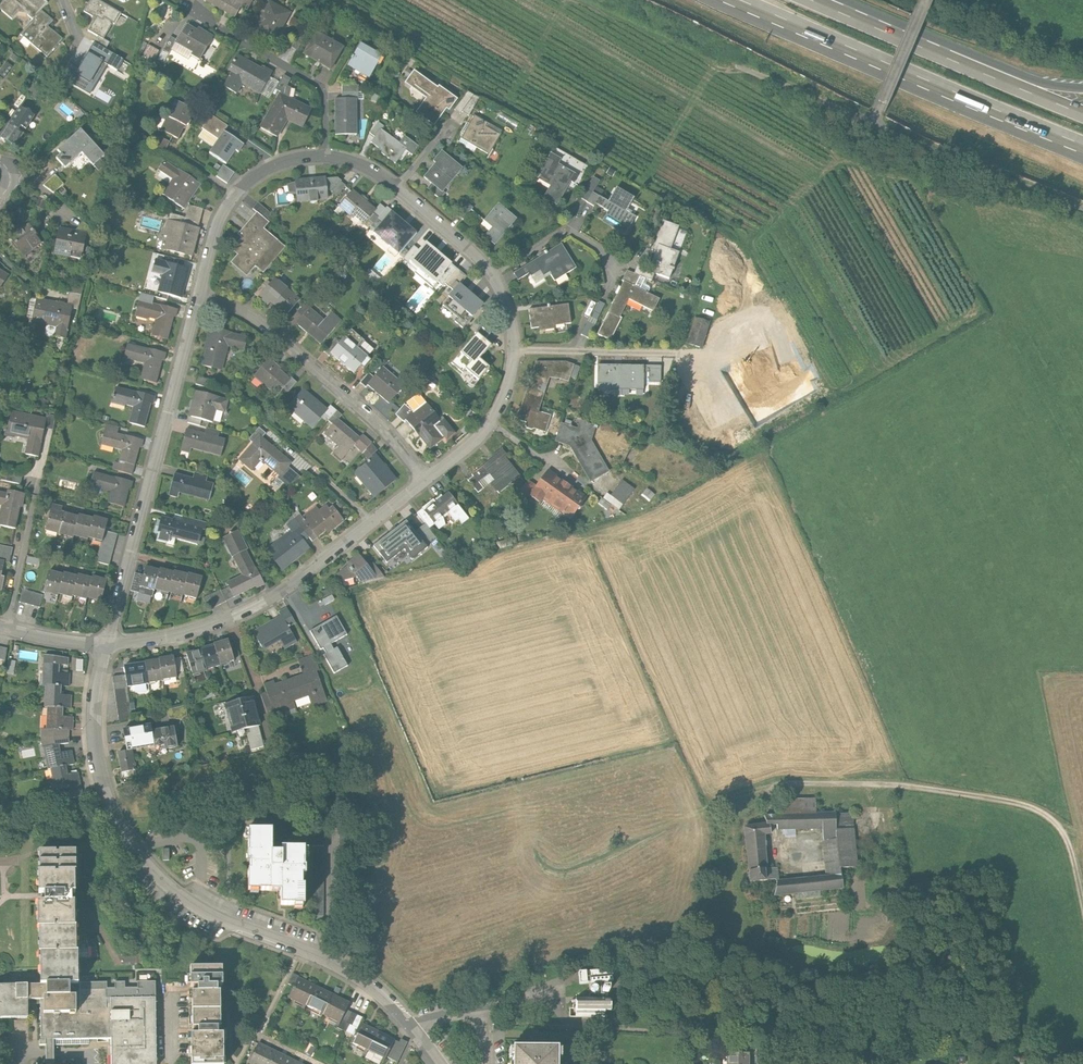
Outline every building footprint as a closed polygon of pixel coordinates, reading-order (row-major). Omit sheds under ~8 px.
[(44,0),(3,0),(0,4),(0,9),(12,20),(19,12),(22,9),(26,13),(33,19),(41,11),(48,3),(44,0)] [(98,36),(104,40),(108,33),(109,33),(120,14),(97,0),(90,0),(84,11),(95,18),(88,30),(98,36)] [(243,14),(249,3),(255,7),(259,0),(217,0),(243,14)] [(259,27),(281,40),(298,11),(279,0),(274,0),(259,27)] [(52,21),(41,11),(33,19),(21,34),(47,57),(62,39),(47,27),(52,21)] [(189,25),(178,44),(194,53),(192,55),(201,60),(214,37),(199,28),(198,31),(189,25)] [(323,29),(311,51),(339,67),(351,46),(323,29)] [(303,30),(296,42),(305,47),(311,34),(303,30)] [(98,36),(94,44),(105,51),(109,43),(104,40),(98,36)] [(171,37),(164,49),(170,53),(177,40),(171,37)] [(367,42),(355,63),(377,76),(390,54),(367,42)] [(94,44),(79,69),(70,84),(90,95),(104,70),(114,76),(123,61),(105,51),(94,44)] [(160,51),(148,45),(141,57),(154,63),(160,51)] [(18,60),(9,52),(5,57),(10,60),(15,64),(18,60)] [(65,54),(57,68),(64,72),(69,63),(72,58),(65,54)] [(265,71),(238,56),(229,70),(233,72),(225,86),(237,94),(243,84),(261,94),(271,78),(274,72),(267,68),(265,71)] [(79,69),(69,63),(64,72),(60,78),(70,84),(79,69)] [(6,64),(0,72),(0,76),(4,79),(12,68),(6,64)] [(422,68),(413,80),(434,96),(424,110),(442,123),(455,106),(457,108),(466,96),(448,83),(446,85),(422,68)] [(280,83),(276,89),(282,92),(282,94),(291,99),(293,89),(288,87),(291,80),(284,76),(280,83)] [(271,78),(261,94),(270,100),(276,89),(280,83),(271,78)] [(349,83),(349,97),(364,97),(365,97),(365,83),(349,83)] [(474,89),(462,106),(467,110),(468,108),(480,92),(474,89)] [(485,95),(480,92),(468,108),(475,113),(485,95)] [(281,94),(262,128),(279,136),(288,119),(302,127),(311,110),(291,99),(282,94),(281,94)] [(349,97),(343,97),(343,133),(364,133),(364,97),(349,97)] [(176,102),(168,117),(185,126),(186,127),(194,112),(176,102)] [(34,116),(19,107),(8,126),(18,132),(21,127),(25,130),(34,116)] [(502,129),(474,113),(461,136),(489,152),(502,129)] [(168,117),(161,130),(178,139),(185,126),(168,117)] [(377,130),(382,134),(388,127),(389,127),(392,124),(385,119),(377,130)] [(8,126),(0,139),(15,148),(23,135),(18,132),(8,126)] [(382,134),(378,140),(387,146),(385,148),(403,161),(413,148),(414,146),(407,141),(389,127),(388,127),(382,134)] [(81,130),(57,151),(61,155),(56,159),(65,169),(82,154),(93,167),(105,156),(81,130)] [(224,132),(209,153),(227,165),(237,151),(240,153),(245,145),(224,132)] [(412,134),(407,141),(414,146),(413,148),(420,153),(426,144),(412,134)] [(170,142),(159,137),(153,147),(165,153),(170,142)] [(438,162),(426,175),(433,182),(444,191),(444,190),(464,167),(444,149),(435,160),(438,162)] [(562,157),(551,151),(537,176),(551,184),(544,195),(558,203),(572,179),(574,180),(578,173),(559,162),(562,157)] [(165,162),(159,170),(173,180),(163,195),(183,209),(200,186),(165,162)] [(222,163),(214,175),(225,183),(233,171),(222,163)] [(601,178),(593,174),(581,195),(594,203),(595,201),(600,193),(594,190),(601,178)] [(64,185),(55,175),(43,186),(54,193),(64,185)] [(324,178),(297,180),(298,182),(298,191),(299,201),(326,199),(325,189),(325,179),(324,178)] [(338,178),(325,179),(325,189),(329,189),(332,191),(341,181),(338,178)] [(346,185),(341,181),(332,191),(337,195),(346,185)] [(298,182),(287,185),(289,192),(298,191),(298,182)] [(444,191),(433,182),(429,187),(441,198),(447,192),(444,190),(444,191)] [(609,199),(600,193),(595,201),(609,209),(603,219),(626,232),(636,215),(631,211),(632,209),(628,207),(635,195),(617,185),(609,199)] [(359,187),(345,203),(360,215),(362,214),(370,221),(371,219),(382,207),(359,187)] [(47,203),(40,198),(34,207),(42,211),(47,203)] [(392,205),(387,201),(382,207),(371,219),(377,224),(383,216),(392,205)] [(469,201),(458,213),(464,218),(474,206),(469,201)] [(253,209),(257,213),(265,220),(271,214),(258,203),(253,209)] [(394,203),(392,205),(383,216),(388,220),(399,208),(394,203)] [(498,203),(486,219),(494,226),(486,235),(497,243),(517,219),(498,203)] [(171,213),(169,220),(198,229),(203,209),(189,205),(186,217),(171,213)] [(414,222),(415,221),(399,208),(388,220),(385,224),(401,238),(396,244),(406,252),(412,245),(424,231),(414,222)] [(238,256),(231,264),(247,278),(256,268),(264,275),(286,249),(264,230),(269,223),(265,220),(257,213),(238,235),(242,239),(232,251),(238,256)] [(652,247),(656,249),(659,243),(670,247),(679,224),(663,218),(652,247)] [(198,229),(169,220),(165,235),(168,236),(165,249),(190,256),(198,229)] [(77,232),(77,233),(85,234),(85,236),(86,241),(92,242),(94,232),(84,222),(76,230),(77,232)] [(41,243),(28,226),(10,239),(21,253),(32,245),(34,249),(41,243)] [(77,233),(60,229),(55,254),(69,257),(70,253),(81,256),(85,236),(85,234),(77,233)] [(432,239),(426,247),(415,260),(430,273),(433,269),(451,284),(448,287),(453,290),(458,285),(463,279),(466,282),(473,274),(432,239)] [(577,266),(562,242),(515,271),(519,278),(530,271),(532,274),(537,282),(552,273),(555,279),(557,278),(559,282),(569,276),(567,272),(577,266)] [(421,243),(416,249),(410,256),(415,260),(426,247),(421,243)] [(680,251),(670,247),(659,243),(656,249),(649,268),(655,271),(670,276),(680,251)] [(406,252),(403,256),(407,259),(410,256),(416,249),(412,245),(406,252)] [(176,258),(174,265),(189,269),(191,262),(176,258)] [(174,265),(156,260),(153,272),(163,275),(159,291),(182,298),(189,269),(174,265)] [(622,278),(624,279),(635,284),(641,273),(652,278),(655,271),(649,268),(638,262),(634,271),(627,268),(622,278)] [(8,276),(0,271),(0,288),(8,276)] [(299,300),(275,279),(267,288),(259,297),(267,305),(270,302),(286,316),(299,300)] [(466,282),(463,279),(458,285),(462,289),(451,303),(466,316),(468,313),(475,319),(489,303),(482,297),(483,296),(466,282)] [(624,279),(598,332),(611,338),(621,316),(620,316),(629,298),(653,309),(660,296),(635,284),(624,279)] [(253,293),(259,297),(267,288),(262,284),(253,293)] [(70,293),(67,305),(72,306),(72,309),(79,310),(81,296),(70,293)] [(141,294),(135,316),(148,320),(149,318),(157,320),(152,336),(168,340),(176,309),(160,305),(160,306),(152,304),(154,298),(141,294)] [(26,317),(32,319),(36,299),(30,298),(26,317)] [(67,305),(36,299),(32,319),(31,321),(47,325),(44,336),(46,336),(47,338),(49,338),(51,337),(54,338),(54,337),(66,339),(72,309),(72,306),(67,305)] [(600,300),(592,316),(597,319),(605,302),(600,300)] [(569,302),(530,306),(532,326),(539,325),(539,328),(556,326),(556,329),(569,328),(568,321),(571,321),(569,302)] [(305,304),(289,322),(295,327),(297,323),(321,344),(341,321),(331,313),(325,321),(305,304)] [(590,315),(581,332),(589,336),(597,319),(592,316),(590,315)] [(709,322),(696,318),(688,344),(701,348),(709,322)] [(476,325),(483,331),(491,338),(496,331),(482,319),(476,325)] [(254,336),(217,326),(211,347),(214,347),(209,363),(228,368),(234,343),(250,347),(254,336)] [(340,343),(331,354),(354,373),(367,358),(357,349),(364,341),(351,330),(340,343)] [(483,331),(458,360),(468,369),(472,365),(485,376),(494,365),(484,356),(496,343),(491,338),(483,331)] [(335,339),(324,352),(329,356),(331,354),(340,343),(335,339)] [(148,350),(127,345),(124,358),(145,363),(140,379),(156,383),(162,360),(164,360),(165,354),(149,349),(148,350)] [(276,357),(261,375),(288,398),(294,391),(302,381),(287,368),(288,367),(276,357)] [(535,358),(525,391),(542,396),(548,375),(558,376),(568,379),(573,362),(566,360),(535,358)] [(580,364),(573,362),(568,379),(575,381),(580,364)] [(644,363),(598,363),(598,380),(612,380),(612,386),(643,387),(643,379),(644,363)] [(661,364),(644,363),(643,379),(660,379),(661,364)] [(390,364),(381,375),(375,383),(397,401),(413,381),(400,370),(399,372),(390,364)] [(376,371),(368,381),(373,385),(375,383),(381,375),(376,371)] [(138,393),(117,387),(113,403),(125,407),(126,405),(135,407),(131,423),(145,427),(152,403),(153,404),(155,397),(139,392),(138,393)] [(309,388),(301,396),(294,404),(318,425),(327,414),(333,408),(309,388)] [(235,397),(203,389),(197,413),(208,416),(220,419),(223,407),(232,409),(235,397)] [(301,396),(294,391),(288,398),(294,404),(301,396)] [(538,409),(542,396),(525,391),(516,417),(525,420),(524,423),(526,426),(531,428),(533,426),(545,430),(550,413),(538,409)] [(422,394),(412,403),(420,412),(413,417),(438,446),(449,437),(439,425),(447,418),(433,402),(431,404),(422,394)] [(337,403),(333,408),(327,414),(333,420),(335,418),(339,422),(344,417),(348,413),(337,403)] [(402,411),(410,420),(413,417),(420,412),(412,403),(402,411)] [(46,418),(12,412),(9,432),(5,431),(4,437),(14,439),(15,437),(29,440),(26,456),(38,459),(44,429),(46,418)] [(197,413),(195,419),(207,422),(208,416),(197,413)] [(47,415),(46,418),(44,429),(53,431),(56,417),(47,415)] [(367,436),(344,417),(339,422),(331,432),(345,444),(341,450),(349,457),(362,442),(367,436)] [(560,422),(554,440),(569,445),(589,482),(608,472),(591,440),(596,425),(580,419),(577,428),(560,422)] [(107,424),(102,443),(123,449),(119,464),(115,462),(113,469),(132,474),(140,446),(142,446),(144,439),(131,435),(131,436),(117,433),(119,427),(107,424)] [(255,437),(260,442),(266,435),(269,436),(273,431),(266,425),(255,437)] [(212,432),(194,427),(188,449),(196,451),(198,446),(228,454),(232,437),(224,435),(226,429),(214,426),(212,432)] [(369,433),(367,436),(362,442),(369,452),(378,440),(369,433)] [(260,442),(246,458),(259,469),(269,458),(287,473),(297,461),(269,436),(266,435),(260,442)] [(384,450),(378,440),(369,452),(375,458),(382,452),(384,450)] [(473,473),(474,475),(484,488),(491,482),(499,493),(513,481),(519,483),(524,480),(501,450),(490,458),(491,459),(473,473)] [(403,477),(382,452),(375,458),(361,470),(382,495),(403,477)] [(536,485),(527,496),(537,504),(543,497),(570,518),(586,499),(548,469),(536,485)] [(182,472),(176,493),(185,496),(186,491),(216,499),(220,482),(212,480),(214,473),(202,470),(200,477),(182,472)] [(115,479),(94,473),(90,487),(111,492),(108,504),(123,508),(128,490),(130,490),(132,482),(115,477),(115,479)] [(474,475),(469,479),(478,492),(484,488),(474,475)] [(519,490),(527,496),(536,485),(528,479),(519,490)] [(621,480),(610,495),(606,492),(602,498),(618,510),(633,489),(621,480)] [(0,492),(0,505),(3,506),(0,517),(0,527),(14,530),(19,507),(21,508),(24,495),(8,491),(8,494),(0,492)] [(436,503),(425,512),(434,524),(443,517),(447,514),(458,506),(449,493),(436,503)] [(425,524),(429,529),(434,525),(434,524),(425,512),(436,503),(434,500),(417,514),(425,524)] [(322,505),(309,516),(316,525),(324,536),(333,529),(335,532),(351,519),(340,506),(336,508),(333,504),(326,509),(322,505)] [(458,506),(447,514),(455,525),(459,522),(462,526),(470,520),(458,506)] [(65,513),(51,509),(46,532),(59,535),(65,513)] [(79,517),(65,513),(59,535),(74,539),(74,537),(79,517)] [(311,529),(319,540),(324,536),(316,525),(309,516),(307,513),(294,523),(299,528),(304,535),(311,529)] [(166,533),(164,541),(180,545),(182,539),(204,544),(205,540),(209,541),(214,521),(188,514),(187,520),(169,516),(168,521),(164,520),(161,532),(166,533)] [(80,515),(79,517),(74,537),(88,541),(88,539),(94,518),(80,515)] [(94,517),(94,518),(88,539),(102,542),(103,543),(106,532),(109,521),(94,517)] [(434,524),(434,525),(438,531),(445,526),(443,517),(434,524)] [(406,521),(373,547),(387,564),(404,551),(412,561),(428,549),(427,548),(415,532),(406,521)] [(425,524),(415,532),(427,548),(437,540),(429,529),(425,524)] [(299,528),(274,548),(290,568),(315,548),(304,535),(299,528)] [(263,582),(238,530),(226,537),(245,575),(230,582),(232,585),(236,595),(263,582)] [(117,534),(106,532),(103,543),(102,542),(97,562),(109,565),(117,534)] [(4,562),(5,562),(9,563),(13,547),(0,544),(0,561),(4,562)] [(364,553),(373,564),(377,568),(382,563),(370,549),(364,553)] [(360,556),(347,566),(356,577),(362,583),(385,578),(377,568),(373,564),(369,567),(360,556)] [(347,566),(336,576),(341,582),(352,580),(356,577),(347,566)] [(159,571),(146,567),(140,589),(154,592),(154,591),(159,571)] [(160,570),(159,571),(154,591),(168,595),(168,594),(173,574),(160,570)] [(64,576),(50,572),(44,594),(58,597),(59,595),(64,576)] [(174,572),(173,574),(168,594),(182,598),(182,597),(187,576),(174,572)] [(64,573),(64,576),(59,595),(72,599),(73,598),(78,577),(64,573)] [(79,575),(78,577),(73,598),(87,601),(87,599),(92,579),(79,575)] [(188,575),(187,576),(182,597),(197,601),(202,579),(188,575)] [(93,578),(92,579),(87,599),(102,603),(107,581),(93,578)] [(206,598),(211,609),(237,596),(236,595),(232,585),(206,598)] [(42,596),(21,591),(18,603),(39,608),(42,596)] [(286,607),(289,612),(295,623),(302,619),(293,603),(286,607)] [(282,619),(262,631),(261,628),(253,632),(263,649),(279,640),(285,650),(296,643),(288,628),(294,624),(286,609),(279,613),(282,619)] [(336,616),(310,631),(321,650),(323,649),(326,654),(323,656),(334,674),(348,666),(337,648),(334,650),(331,645),(347,635),(336,616)] [(214,644),(214,645),(220,665),(234,660),(228,640),(214,644)] [(201,649),(202,651),(208,671),(221,667),(220,665),(214,645),(201,649)] [(202,651),(187,655),(193,676),(208,672),(208,671),(202,651)] [(159,657),(159,659),(162,679),(177,677),(176,673),(174,659),(174,655),(159,657)] [(39,674),(39,687),(44,687),(60,688),(68,688),(69,675),(58,674),(58,666),(67,667),(67,658),(43,656),(42,675),(39,674)] [(313,656),(302,660),(307,673),(275,685),(273,682),(264,685),(267,692),(261,694),(267,711),(281,706),(285,717),(297,713),(293,702),(308,697),(312,708),(327,702),(316,672),(319,671),(313,656)] [(181,658),(174,659),(176,673),(183,672),(181,658)] [(145,660),(146,662),(148,683),(162,681),(162,679),(159,659),(145,660)] [(124,665),(126,675),(127,688),(149,685),(148,683),(146,662),(124,665)] [(112,677),(118,723),(132,721),(127,688),(126,675),(112,677)] [(60,688),(44,687),(44,709),(47,709),(62,710),(70,710),(70,697),(60,695),(60,688)] [(242,700),(237,701),(238,702),(226,705),(227,707),(226,707),(229,720),(230,719),(234,733),(247,729),(259,726),(260,726),(255,707),(253,698),(242,701),(242,700)] [(61,717),(62,710),(47,709),(46,730),(67,732),(72,732),(72,718),(61,717)] [(151,726),(123,731),(127,752),(118,753),(122,773),(134,771),(133,762),(131,751),(134,750),(134,748),(154,745),(152,732),(151,726)] [(259,726),(247,729),(248,733),(247,733),(251,751),(264,747),(259,726)] [(174,729),(152,732),(154,745),(155,751),(156,751),(156,748),(164,747),(164,750),(177,748),(174,729)] [(41,730),(41,739),(67,739),(67,732),(46,730),(41,730)] [(41,739),(43,749),(58,746),(68,746),(67,739),(41,739)] [(47,771),(51,770),(65,768),(73,766),(70,753),(60,755),(58,746),(43,749),(47,771)] [(51,770),(55,792),(67,789),(69,801),(82,799),(78,774),(67,776),(65,768),(51,770)] [(822,828),(835,828),(836,831),(852,830),(853,830),(852,813),(835,814),(816,814),(815,799),(782,799),(782,815),(777,815),(764,816),(765,824),(769,824),(770,826),(776,825),(777,829),(822,828)] [(769,824),(765,824),(744,828),(749,871),(750,882),(775,880),(776,883),(777,882),(779,882),(778,879),(777,868),(765,869),(763,835),(771,834),(770,826),(769,824)] [(324,827),(312,827),(312,846),(324,846),(324,827)] [(825,877),(841,875),(840,868),(836,831),(835,828),(822,828),(825,877)] [(271,830),(249,830),(248,891),(280,891),(280,906),(303,906),(304,849),(281,848),(281,853),(271,853),(271,830)] [(856,867),(852,830),(836,831),(840,868),(856,867)] [(324,850),(312,850),(311,916),(323,916),(324,850)] [(65,898),(65,894),(75,894),(74,872),(76,872),(75,852),(39,852),(39,857),(39,872),(38,872),(38,894),(44,894),(44,898),(44,903),(37,903),(37,929),(39,929),(39,953),(40,953),(41,984),(78,984),(78,960),(89,960),(89,940),(77,940),(77,928),(75,928),(75,903),(65,903),(65,898)] [(779,882),(777,882),(776,883),(774,895),(842,888),(841,875),(825,877),(779,882)] [(222,969),(190,969),(191,987),(198,987),(198,993),(192,993),(192,1011),(220,1011),(220,993),(218,993),(218,986),(222,986),(222,969)] [(288,985),(294,988),(298,980),(299,977),(293,974),(288,985)] [(314,988),(298,980),(294,988),(289,998),(305,1006),(314,988)] [(28,1018),(28,1000),(40,1000),(40,1040),(45,1041),(53,1040),(112,1039),(112,1062),(139,1062),(156,1061),(155,983),(78,984),(41,984),(0,985),(0,1018),(28,1018)] [(331,996),(314,988),(305,1006),(322,1015),(331,996)] [(349,1005),(331,996),(322,1015),(340,1023),(346,1011),(349,1005)] [(611,999),(575,998),(574,1017),(604,1018),(604,1011),(611,1011),(611,999)] [(192,1011),(193,1029),(198,1029),(199,1035),(191,1036),(192,1063),(223,1063),(223,1061),(224,1061),(223,1035),(218,1036),(218,1029),(221,1029),(220,1011),(192,1011)] [(363,1018),(346,1011),(340,1023),(337,1029),(354,1037),(360,1024),(363,1018)] [(377,1032),(360,1024),(354,1037),(351,1043),(368,1051),(377,1032)] [(394,1041),(377,1032),(368,1051),(385,1060),(386,1057),(394,1041)] [(45,1041),(45,1052),(45,1063),(54,1063),(53,1052),(53,1040),(45,1041)] [(399,1043),(394,1041),(386,1057),(397,1063),(407,1043),(401,1040),(399,1043)] [(259,1045),(250,1063),(270,1063),(276,1053),(259,1045)] [(513,1063),(557,1063),(557,1048),(513,1047),(513,1063)] [(276,1053),(270,1063),(292,1063),(293,1061),(276,1053)] [(728,1063),(748,1063),(748,1054),(728,1054),(728,1063)]
